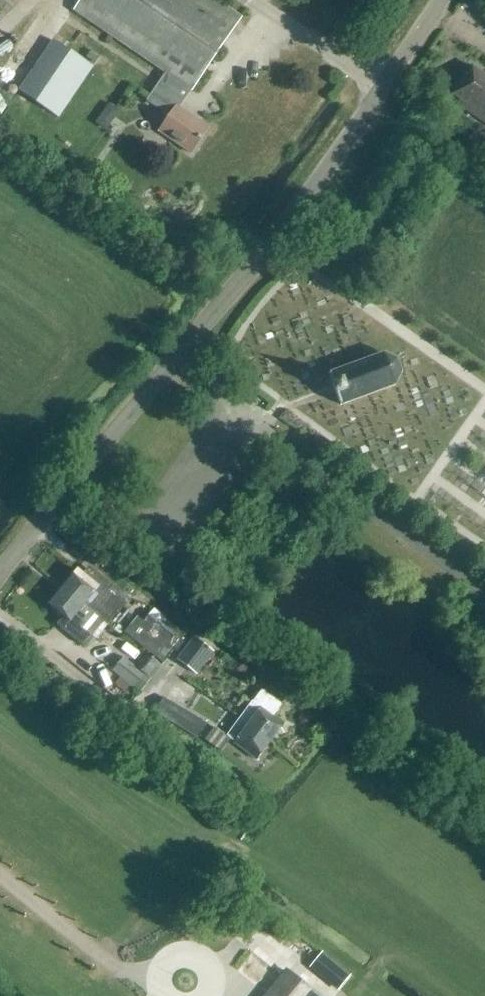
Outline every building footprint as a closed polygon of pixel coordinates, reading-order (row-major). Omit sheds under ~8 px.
[(240,19),(213,0),(81,0),(73,11),(165,73),(146,101),(169,117),(159,132),(190,154),(207,129),(177,108),(190,91),(191,91),(240,19)] [(471,67),(451,95),(466,105),(462,110),(484,125),(484,76),(471,67)] [(112,122),(119,112),(108,103),(101,113),(112,122)] [(340,406),(394,386),(400,373),(395,362),(383,355),(328,375),(340,406)] [(484,516),(484,439),(460,447),(442,474),(447,491),(484,516)] [(281,511),(292,496),(283,489),(272,505),(281,511)] [(83,576),(77,571),(62,588),(94,615),(105,623),(124,600),(88,570),(83,576)] [(82,630),(94,615),(62,588),(48,606),(62,618),(56,625),(81,646),(89,636),(82,630)] [(175,650),(185,637),(153,610),(143,623),(175,650)] [(162,665),(175,650),(143,623),(138,619),(125,634),(162,665)] [(197,677),(214,653),(192,638),(175,662),(197,677)] [(120,658),(109,672),(138,694),(159,667),(145,655),(134,669),(120,658)] [(238,719),(270,741),(283,722),(275,717),(282,706),(260,690),(252,702),(251,701),(238,719)] [(185,711),(163,698),(154,713),(175,726),(185,711)] [(206,723),(185,711),(175,726),(197,739),(206,723)] [(257,759),(270,741),(238,719),(226,736),(235,742),(234,743),(257,759)] [(266,995),(317,995),(286,971),(266,995)]
